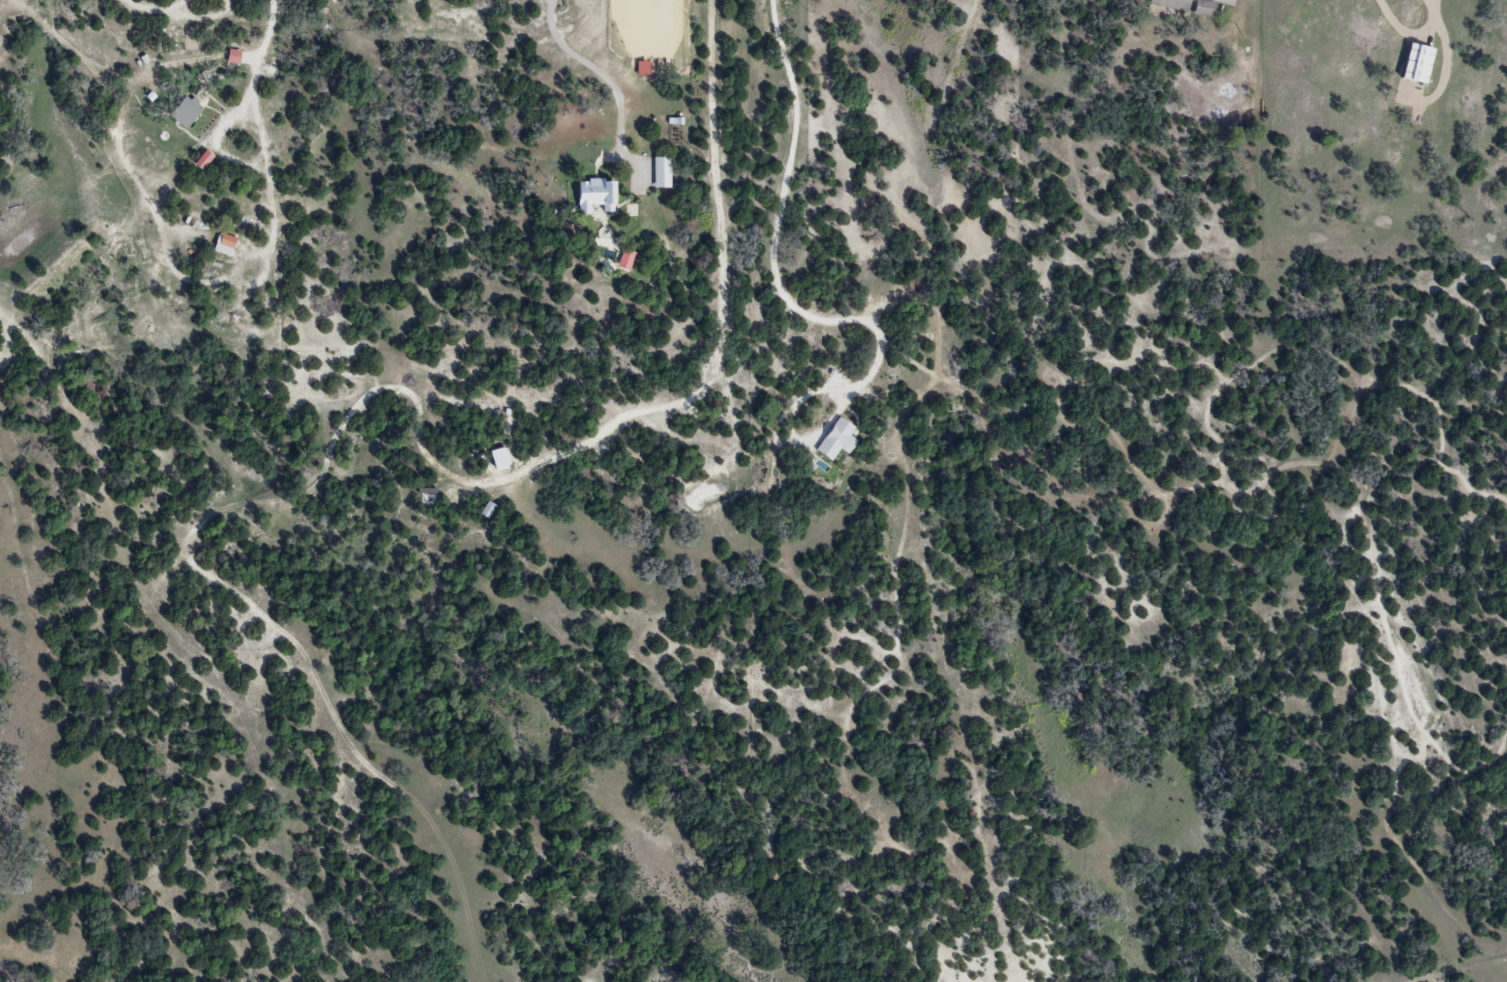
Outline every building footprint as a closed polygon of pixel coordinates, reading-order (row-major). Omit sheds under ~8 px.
[(1148,8),(1188,13),(1190,0),(1149,0),(1148,8)] [(1216,4),(1197,0),(1196,0),(1192,16),(1212,21),(1216,4)] [(1399,81),(1423,86),(1431,50),(1407,45),(1399,81)] [(171,123),(197,123),(198,102),(172,101),(171,123)] [(669,189),(669,159),(654,159),(654,189),(669,189)] [(611,181),(576,182),(576,216),(590,215),(590,208),(612,208),(611,181)] [(211,253),(229,258),(234,239),(216,234),(211,253)] [(628,273),(635,255),(623,251),(616,268),(628,273)] [(614,966),(612,958),(600,962),(602,969),(614,966)]
